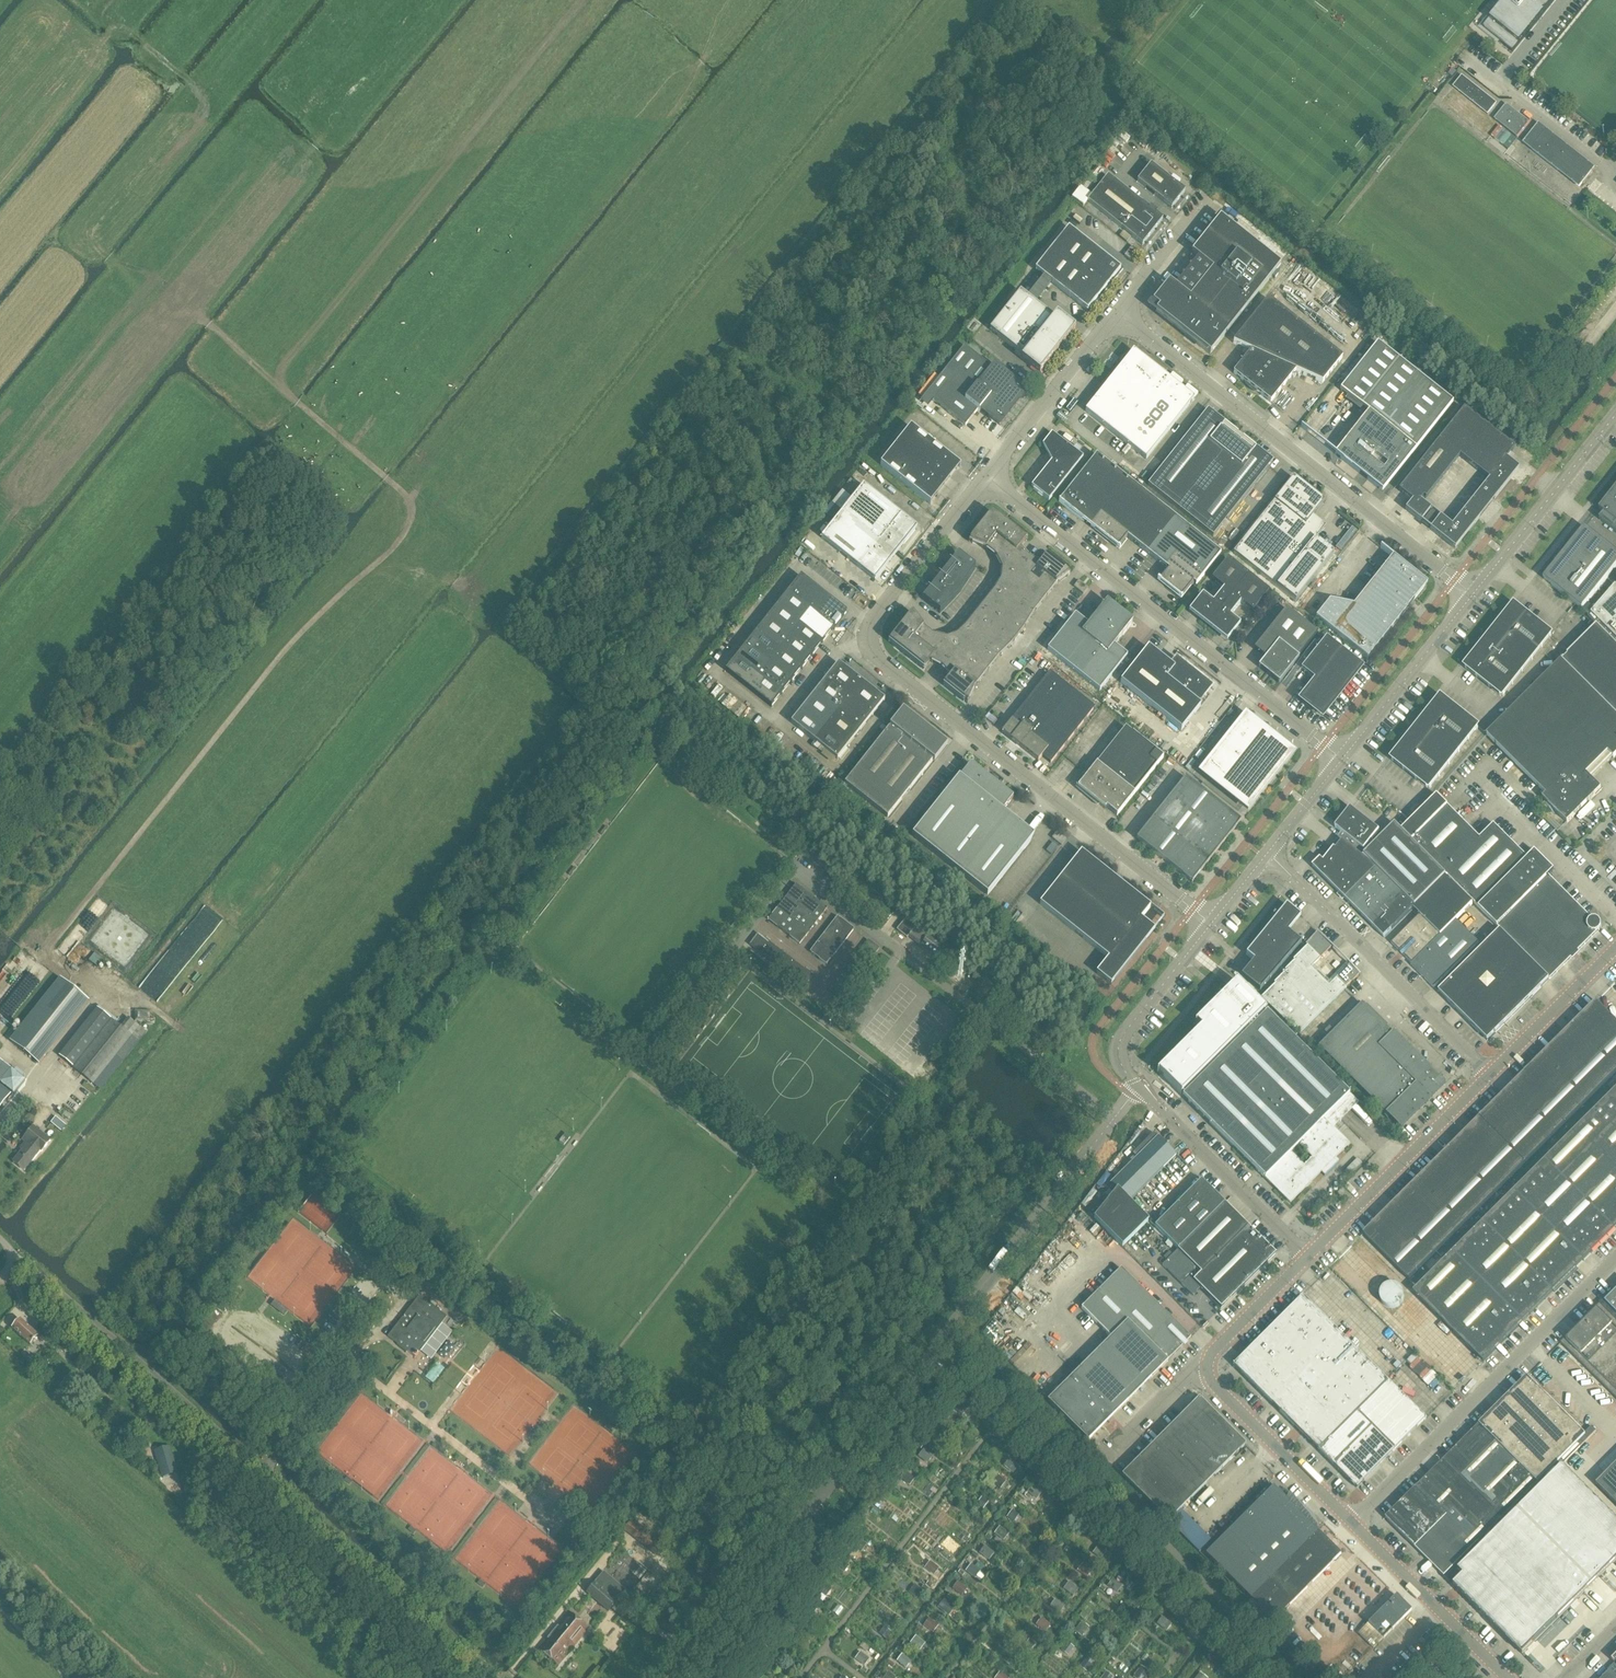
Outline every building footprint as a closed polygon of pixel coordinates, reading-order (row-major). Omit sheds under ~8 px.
[(1482,28),(1499,42),(1500,42),(1513,53),(1530,30),(1549,7),(1555,0),(1504,0),(1489,19),(1482,28)] [(1452,77),(1456,72),(1455,71),(1452,69),(1448,74),(1451,76),(1452,77)] [(1453,87),(1487,114),(1496,104),(1462,76),(1453,87)] [(1494,120),(1517,138),(1529,123),(1506,104),(1494,120)] [(1524,143),(1564,175),(1579,187),(1594,168),(1539,125),(1524,143)] [(1137,182),(1171,209),(1184,192),(1150,165),(1137,182)] [(1087,202),(1142,246),(1162,220),(1156,215),(1157,213),(1150,207),(1148,209),(1107,177),(1087,202)] [(1189,298),(1169,282),(1152,303),(1159,308),(1155,311),(1210,355),(1280,266),(1220,218),(1191,253),(1212,270),(1189,298)] [(1068,228),(1035,270),(1044,277),(1051,283),(1087,312),(1091,307),(1092,308),(1123,269),(1115,264),(1114,265),(1068,228)] [(1138,252),(1131,247),(1124,256),(1130,261),(1138,252)] [(1020,292),(989,330),(1023,357),(1021,360),(1039,375),(1054,356),(1056,358),(1063,350),(1060,348),(1075,330),(1056,316),(1054,319),(1035,304),(1051,283),(1044,277),(1028,298),(1020,292)] [(1267,300),(1237,338),(1233,343),(1251,351),(1233,373),(1270,403),(1295,371),(1322,384),(1342,359),(1267,300)] [(1367,480),(1376,487),(1382,492),(1411,455),(1452,403),(1377,343),(1340,390),(1368,413),(1335,454),(1359,473),(1361,471),(1369,478),(1367,480)] [(1588,357),(1579,350),(1574,356),(1583,363),(1588,357)] [(931,400),(964,426),(977,411),(979,412),(980,410),(999,425),(1026,392),(994,367),(992,369),(970,351),(931,400)] [(1145,367),(1141,363),(1142,362),(1134,355),(1123,368),(1122,366),(1121,366),(1085,412),(1146,460),(1194,399),(1167,378),(1167,379),(1166,380),(1146,365),(1145,367)] [(1438,440),(1459,456),(1488,480),(1451,526),(1439,517),(1429,529),(1454,549),(1518,469),(1506,459),(1514,449),(1463,409),(1438,440)] [(1203,416),(1148,485),(1213,537),(1268,467),(1273,462),(1255,448),(1237,434),(1207,410),(1203,416)] [(880,465),(930,505),(931,504),(929,503),(958,467),(959,468),(960,467),(910,427),(880,465)] [(1042,445),(1046,452),(1053,458),(1041,480),(1039,478),(1031,487),(1048,501),(1083,458),(1051,433),(1042,445)] [(1425,499),(1459,456),(1438,440),(1398,491),(1411,501),(1405,510),(1420,522),(1430,510),(1420,501),(1423,498),(1425,499)] [(1127,538),(1148,554),(1176,519),(1096,456),(1059,502),(1059,501),(1058,502),(1118,549),(1127,538)] [(1293,478),(1292,479),(1233,553),(1295,602),(1333,555),(1314,540),(1311,544),(1298,534),(1305,526),(1324,503),(1321,500),(1322,500),(1321,499),(1321,500),(1293,478)] [(863,485),(842,512),(896,554),(917,528),(863,485)] [(1615,533),(1615,487),(1599,509),(1604,513),(1599,520),(1615,533)] [(896,554),(842,512),(821,538),(875,581),(896,554)] [(924,669),(930,662),(941,668),(950,678),(944,685),(944,684),(942,686),(963,702),(964,702),(967,703),(967,704),(974,689),(978,683),(997,659),(1011,646),(1011,645),(1022,631),(1032,615),(1056,585),(1069,575),(1068,575),(1066,573),(1067,572),(1046,556),(1045,557),(1039,565),(1028,558),(1019,549),(1025,541),(1026,542),(1027,541),(991,512),(970,538),(971,539),(970,542),(969,542),(985,549),(995,557),(1001,570),(1000,580),(994,591),(965,628),(956,636),(946,639),(933,636),(923,628),(912,613),(911,614),(912,614),(909,616),(888,642),(924,671),(925,669),(924,669)] [(1176,519),(1148,554),(1168,571),(1159,582),(1167,588),(1180,599),(1193,584),(1195,586),(1220,554),(1176,519)] [(1543,579),(1582,610),(1615,567),(1615,553),(1584,527),(1543,579)] [(958,555),(947,569),(966,583),(975,569),(958,555)] [(1394,558),(1393,559),(1353,607),(1329,601),(1315,619),(1367,659),(1407,608),(1423,589),(1424,587),(1424,585),(1424,583),(1423,581),(1421,580),(1394,558)] [(1200,619),(1209,625),(1248,576),(1227,560),(1211,580),(1223,590),(1200,619)] [(966,583),(947,569),(922,600),(939,614),(959,593),(966,583)] [(800,576),(787,594),(802,606),(816,588),(800,576)] [(1248,576),(1209,625),(1217,632),(1240,604),(1252,613),(1268,592),(1248,576)] [(1074,587),(1083,594),(1087,588),(1078,581),(1074,587)] [(1597,626),(1615,645),(1615,586),(1615,585),(1588,617),(1597,626)] [(802,606),(810,612),(817,618),(831,601),(816,588),(802,606)] [(787,594),(776,607),(799,625),(810,612),(802,606),(787,594)] [(831,601),(817,618),(832,630),(846,613),(831,601)] [(1047,650),(1088,683),(1099,692),(1127,656),(1114,646),(1132,623),(1106,602),(1088,626),(1075,615),(1047,650)] [(1465,667),(1485,683),(1502,696),(1551,635),(1514,605),(1465,667)] [(776,607),(766,620),(789,638),(799,625),(776,607)] [(1277,683),(1278,683),(1278,684),(1317,634),(1286,609),(1254,649),(1265,659),(1258,667),(1259,668),(1260,667),(1278,682),(1277,683)] [(810,612),(799,625),(822,643),(832,630),(817,618),(810,612)] [(766,620),(756,632),(779,651),(789,638),(766,620)] [(799,625),(789,638),(812,656),(822,643),(799,625)] [(1615,715),(1615,645),(1597,626),(1567,655),(1570,658),(1567,661),(1566,660),(1565,659),(1564,659),(1563,659),(1563,660),(1562,660),(1561,661),(1615,715)] [(756,632),(746,645),(769,663),(779,651),(756,632)] [(789,638),(779,651),(802,669),(812,656),(789,638)] [(1301,700),(1302,700),(1322,716),(1361,666),(1326,638),(1301,670),(1316,681),(1301,700)] [(746,645),(736,658),(759,676),(763,670),(769,663),(746,645)] [(1209,685),(1206,683),(1179,662),(1174,669),(1148,648),(1120,683),(1181,731),(1200,707),(1195,703),(1209,685)] [(779,651),(769,663),(792,682),(802,669),(779,651)] [(725,671),(748,689),(753,683),(759,676),(736,658),(725,671)] [(1561,661),(1487,735),(1546,795),(1542,799),(1567,823),(1601,789),(1586,775),(1608,753),(1613,758),(1615,756),(1615,715),(1561,661)] [(763,670),(759,676),(781,694),(792,682),(769,663),(763,670)] [(838,663),(826,678),(849,697),(861,682),(838,663)] [(1056,756),(1059,753),(1094,708),(1049,672),(1002,733),(1011,740),(1012,739),(1020,745),(1019,747),(1038,761),(1047,749),(1056,756)] [(753,683),(748,689),(771,708),(781,694),(759,676),(753,683)] [(826,678),(814,693),(837,712),(849,697),(826,678)] [(861,682),(849,697),(872,715),(884,700),(861,682)] [(814,693),(802,708),(826,727),(837,712),(814,693)] [(849,697),(837,712),(861,730),(872,715),(849,697)] [(1392,759),(1429,789),(1478,727),(1441,697),(1392,759)] [(791,723),(814,742),(826,727),(802,708),(791,723)] [(903,711),(900,714),(844,784),(887,818),(932,761),(934,763),(947,746),(903,711)] [(837,712),(826,727),(849,745),(861,730),(837,712)] [(1245,716),(1208,763),(1201,772),(1248,810),(1253,803),(1250,801),(1287,754),(1249,725),(1252,722),(1245,716)] [(826,727),(814,742),(837,760),(849,745),(826,727)] [(1125,728),(1097,764),(1097,763),(1080,784),(1079,785),(1079,786),(1080,787),(1099,802),(1097,804),(1105,809),(1106,808),(1117,816),(1163,758),(1132,733),(1132,734),(1125,728)] [(986,895),(987,896),(1027,845),(995,820),(1013,798),(974,768),(970,765),(960,778),(959,777),(912,836),(913,837),(913,836),(986,895)] [(1192,883),(1224,842),(1241,822),(1185,778),(1136,839),(1192,883)] [(1401,831),(1446,876),(1500,930),(1549,979),(1550,979),(1599,930),(1601,927),(1601,924),(1599,921),(1596,919),(1592,919),(1589,921),(1547,878),(1554,871),(1535,851),(1528,858),(1494,824),(1480,838),(1447,806),(1437,796),(1401,831)] [(1446,876),(1401,831),(1395,825),(1376,844),(1372,841),(1379,831),(1350,808),(1335,828),(1341,833),(1338,838),(1342,841),(1373,865),(1415,907),(1445,877),(1446,876)] [(1052,838),(1061,846),(1065,840),(1057,833),(1052,838)] [(1373,865),(1342,841),(1336,850),(1334,848),(1323,862),(1320,859),(1312,867),(1344,898),(1373,865)] [(1081,852),(1075,859),(1039,904),(1108,959),(1096,974),(1111,985),(1154,930),(1141,919),(1150,907),(1081,852)] [(1383,938),(1413,909),(1415,907),(1373,865),(1344,898),(1383,938)] [(1472,904),(1445,877),(1415,907),(1413,909),(1419,915),(1391,943),(1397,950),(1398,949),(1400,949),(1406,955),(1406,957),(1405,958),(1413,965),(1413,966),(1412,967),(1434,988),(1479,943),(1456,920),(1472,904)] [(785,915),(776,926),(799,944),(827,909),(795,885),(777,909),(785,915)] [(1286,905),(1266,930),(1245,955),(1253,961),(1241,976),(1259,991),(1301,943),(1288,932),(1300,917),(1286,905)] [(809,952),(826,965),(853,930),(837,917),(809,952)] [(896,930),(899,932),(906,939),(916,927),(906,918),(896,930)] [(1549,979),(1500,930),(1438,992),(1487,1041),(1549,979)] [(1350,965),(1348,962),(1347,963),(1329,981),(1326,984),(1323,981),(1325,978),(1317,970),(1315,972),(1311,968),(1313,965),(1331,947),(1332,946),(1317,932),(1316,932),(1316,933),(1311,939),(1305,945),(1306,946),(1292,960),(1293,961),(1282,973),(1283,974),(1273,983),(1274,984),(1261,998),(1263,1000),(1259,1004),(1264,1009),(1268,1005),(1272,1009),(1298,1036),(1344,989),(1359,975),(1360,975),(1350,965)] [(749,945),(763,956),(804,987),(812,976),(757,934),(749,945)] [(920,947),(921,948),(944,966),(954,953),(930,934),(920,947)] [(830,990),(841,998),(878,949),(868,941),(830,990)] [(61,980),(11,1042),(38,1063),(88,1001),(61,980)] [(1182,1096),(1265,1178),(1290,1203),(1322,1171),(1325,1174),(1326,1175),(1337,1164),(1333,1160),(1349,1144),(1324,1119),(1349,1094),(1266,1012),(1265,1013),(1264,1011),(1265,1010),(1264,1009),(1259,1004),(1235,980),(1235,981),(1236,982),(1194,1024),(1195,1024),(1196,1023),(1201,1028),(1156,1072),(1157,1073),(1158,1072),(1181,1094),(1182,1093),(1183,1095),(1182,1096)] [(1566,1031),(1613,1077),(1615,1073),(1615,1022),(1596,1002),(1566,1031)] [(1436,1077),(1429,1070),(1430,1070),(1392,1032),(1391,1034),(1361,1004),(1318,1047),(1400,1129),(1445,1084),(1437,1076),(1436,1077)] [(111,1019),(97,1009),(59,1057),(73,1067),(111,1019)] [(150,1023),(150,1011),(135,1011),(135,1023),(150,1023)] [(131,1021),(124,1030),(111,1019),(73,1067),(100,1089),(145,1032),(131,1021)] [(1566,1031),(1537,1060),(1583,1106),(1613,1077),(1566,1031)] [(0,1060),(0,1083),(14,1094),(25,1081),(0,1060)] [(1537,1060),(1508,1089),(1554,1135),(1583,1106),(1537,1060)] [(11,1094),(0,1086),(0,1108),(11,1094)] [(1483,1223),(1413,1292),(1483,1362),(1522,1323),(1521,1323),(1607,1238),(1615,1229),(1615,1089),(1483,1223)] [(1508,1089),(1479,1118),(1525,1164),(1554,1135),(1508,1089)] [(54,1117),(50,1123),(60,1132),(65,1125),(54,1117)] [(1479,1118),(1450,1147),(1496,1193),(1525,1164),(1479,1118)] [(51,1140),(33,1126),(21,1140),(24,1143),(20,1148),(22,1150),(13,1161),(24,1171),(40,1151),(41,1152),(51,1140)] [(1116,1190),(1093,1219),(1094,1219),(1122,1247),(1148,1222),(1129,1203),(1176,1156),(1158,1137),(1110,1184),(1116,1190)] [(1450,1147),(1421,1176),(1467,1222),(1496,1193),(1450,1147)] [(1421,1176),(1392,1205),(1438,1251),(1467,1222),(1421,1176)] [(1154,1226),(1178,1250),(1225,1204),(1224,1203),(1201,1180),(1154,1226)] [(1225,1204),(1178,1250),(1162,1265),(1192,1296),(1200,1288),(1220,1308),(1275,1254),(1225,1204)] [(1438,1251),(1392,1205),(1363,1234),(1409,1280),(1438,1251)] [(1190,1338),(1151,1299),(1121,1269),(1081,1308),(1111,1339),(1072,1378),(1071,1377),(1047,1401),(1087,1441),(1111,1417),(1111,1416),(1150,1377),(1151,1378),(1167,1362),(1190,1338)] [(1599,1304),(1615,1321),(1615,1290),(1615,1289),(1599,1304)] [(388,1337),(408,1352),(418,1338),(424,1343),(434,1329),(429,1325),(434,1318),(439,1322),(442,1319),(437,1315),(439,1311),(419,1296),(388,1337)] [(1232,1365),(1324,1457),(1356,1489),(1357,1488),(1356,1488),(1391,1453),(1424,1420),(1425,1420),(1301,1296),(1301,1297),(1267,1331),(1233,1365),(1233,1364),(1232,1365)] [(1599,1304),(1589,1315),(1590,1316),(1572,1334),(1571,1333),(1560,1343),(1615,1399),(1615,1321),(1599,1304)] [(12,1328),(30,1345),(38,1336),(20,1319),(12,1328)] [(1414,1489),(1385,1518),(1386,1518),(1426,1559),(1447,1580),(1457,1571),(1562,1465),(1596,1431),(1591,1427),(1588,1431),(1584,1434),(1569,1419),(1527,1377),(1506,1398),(1498,1406),(1494,1409),(1491,1413),(1448,1455),(1444,1460),(1428,1476),(1414,1489)] [(70,1392),(75,1396),(79,1391),(74,1387),(70,1392)] [(1199,1399),(1168,1429),(1121,1476),(1199,1553),(1204,1548),(1173,1517),(1245,1445),(1199,1399)] [(959,1403),(955,1409),(962,1415),(966,1409),(959,1403)] [(940,1430),(935,1437),(942,1442),(947,1436),(940,1430)] [(155,1450),(163,1477),(178,1473),(169,1446),(155,1450)] [(918,1457),(927,1463),(932,1457),(923,1451),(918,1457)] [(1017,1467),(1009,1460),(1004,1466),(1013,1473),(1017,1467)] [(1596,1485),(1615,1505),(1615,1464),(1596,1485)] [(1452,1585),(1457,1589),(1477,1610),(1478,1611),(1483,1616),(1484,1617),(1522,1654),(1522,1655),(1524,1653),(1528,1650),(1528,1649),(1532,1645),(1535,1642),(1569,1609),(1571,1607),(1571,1606),(1578,1599),(1578,1600),(1584,1594),(1584,1593),(1600,1577),(1600,1578),(1606,1571),(1612,1565),(1613,1564),(1615,1561),(1615,1520),(1562,1465),(1457,1571),(1461,1575),(1452,1585)] [(905,1473),(900,1479),(909,1486),(914,1479),(905,1473)] [(1005,1482),(997,1475),(992,1481),(1000,1488),(1005,1482)] [(1033,1486),(1028,1492),(1036,1499),(1041,1493),(1033,1486)] [(1336,1559),(1340,1555),(1315,1529),(1317,1527),(1291,1496),(1286,1500),(1273,1487),(1205,1555),(1273,1622),(1336,1559)] [(977,1504),(983,1509),(987,1502),(982,1498),(977,1504)] [(1007,1517),(1013,1522),(1018,1515),(1012,1511),(1007,1517)] [(1008,1534),(1000,1528),(995,1534),(1004,1540),(1008,1534)] [(655,1541),(641,1530),(635,1539),(649,1550),(655,1541)] [(850,1545),(860,1552),(865,1545),(855,1538),(850,1545)] [(1094,1553),(1101,1558),(1106,1552),(1098,1546),(1094,1553)] [(980,1553),(989,1560),(994,1554),(985,1547),(980,1553)] [(835,1566),(843,1573),(848,1567),(840,1560),(835,1566)] [(938,1569),(930,1562),(925,1568),(934,1575),(938,1569)] [(1078,1571),(1087,1577),(1091,1571),(1082,1564),(1078,1571)] [(966,1571),(975,1578),(979,1572),(971,1565),(966,1571)] [(1452,1585),(1461,1575),(1457,1571),(1447,1580),(1448,1580),(1452,1585)] [(586,1592),(608,1611),(624,1593),(602,1574),(586,1592)] [(1108,1586),(1117,1593),(1121,1586),(1112,1580),(1108,1586)] [(817,1590),(826,1596),(830,1590),(822,1583),(817,1590)] [(966,1589),(957,1583),(953,1589),(961,1596),(966,1589)] [(1064,1589),(1073,1596),(1077,1590),(1069,1583),(1064,1589)] [(917,1587),(911,1594),(916,1598),(922,1591),(917,1587)] [(1367,1623),(1383,1639),(1411,1611),(1395,1595),(1367,1623)] [(1132,1604),(1137,1609),(1142,1603),(1136,1598),(1132,1604)] [(954,1608),(944,1600),(938,1608),(948,1615),(954,1608)] [(1063,1607),(1055,1601),(1050,1607),(1059,1613),(1063,1607)] [(802,1609),(811,1616),(816,1609),(807,1603),(802,1609)] [(572,1656),(568,1653),(588,1629),(569,1612),(538,1649),(557,1666),(566,1656),(569,1659),(572,1656)] [(1157,1624),(1166,1631),(1171,1625),(1162,1618),(1157,1624)] [(924,1626),(933,1632),(937,1626),(929,1619),(924,1626)] [(1049,1626),(1041,1619),(1036,1625),(1045,1632),(1049,1626)] [(1082,1623),(1075,1632),(1081,1636),(1088,1628),(1082,1623)] [(786,1631),(795,1637),(799,1631),(790,1624),(786,1631)] [(1436,1644),(1426,1633),(1422,1638),(1432,1648),(1436,1644)] [(911,1643),(919,1650),(924,1644),(915,1637),(911,1643)] [(1094,1647),(1101,1652),(1108,1643),(1101,1638),(1094,1647)] [(1024,1647),(1030,1651),(1035,1645),(1029,1641),(1024,1647)] [(1061,1650),(1067,1655),(1073,1648),(1067,1643),(1061,1650)] [(765,1657),(774,1664),(778,1658),(770,1652),(765,1657)] [(855,1659),(864,1666),(869,1660),(860,1653),(855,1659)] [(897,1661),(906,1668),(910,1662),(902,1655),(897,1661)] [(1009,1661),(1017,1668),(1022,1662),(1013,1655),(1009,1661)] [(1087,1658),(1080,1667),(1086,1672),(1093,1663),(1087,1658)] [(1134,1677),(1145,1677),(1149,1673),(1141,1667),(1134,1677)]
